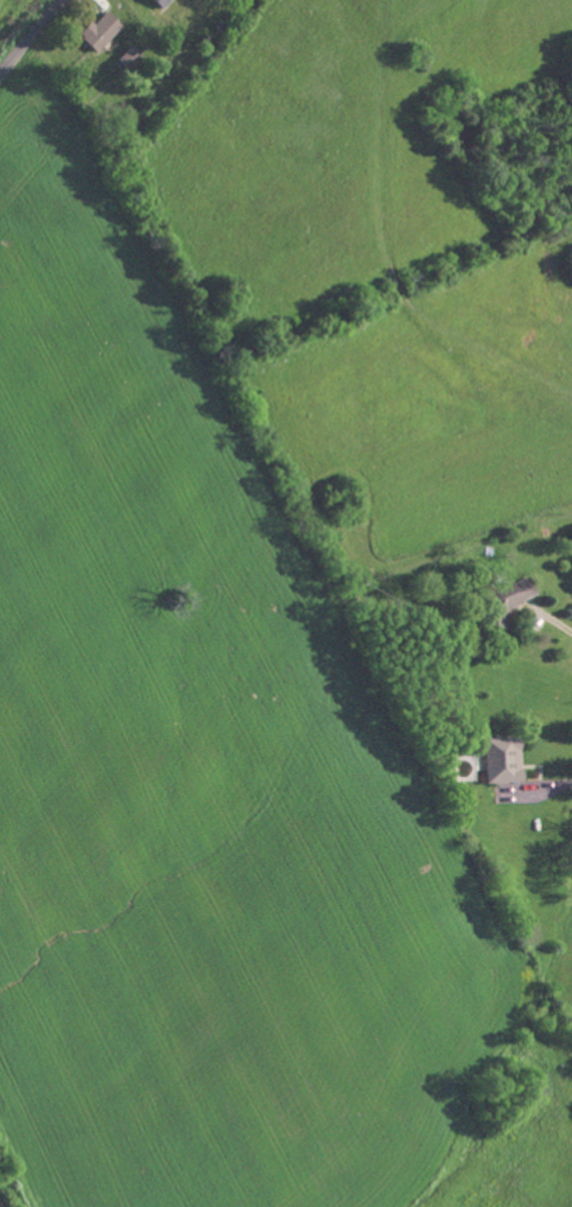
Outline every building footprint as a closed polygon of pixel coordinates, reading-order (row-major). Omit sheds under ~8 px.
[(158,9),(167,0),(148,0),(158,9)] [(87,25),(84,22),(72,33),(89,52),(117,27),(102,10),(87,25)] [(126,70),(140,56),(128,44),(114,59),(126,70)] [(480,581),(478,625),(501,626),(503,600),(521,601),(523,584),(480,581)] [(483,781),(517,780),(515,735),(481,736),(483,781)]
